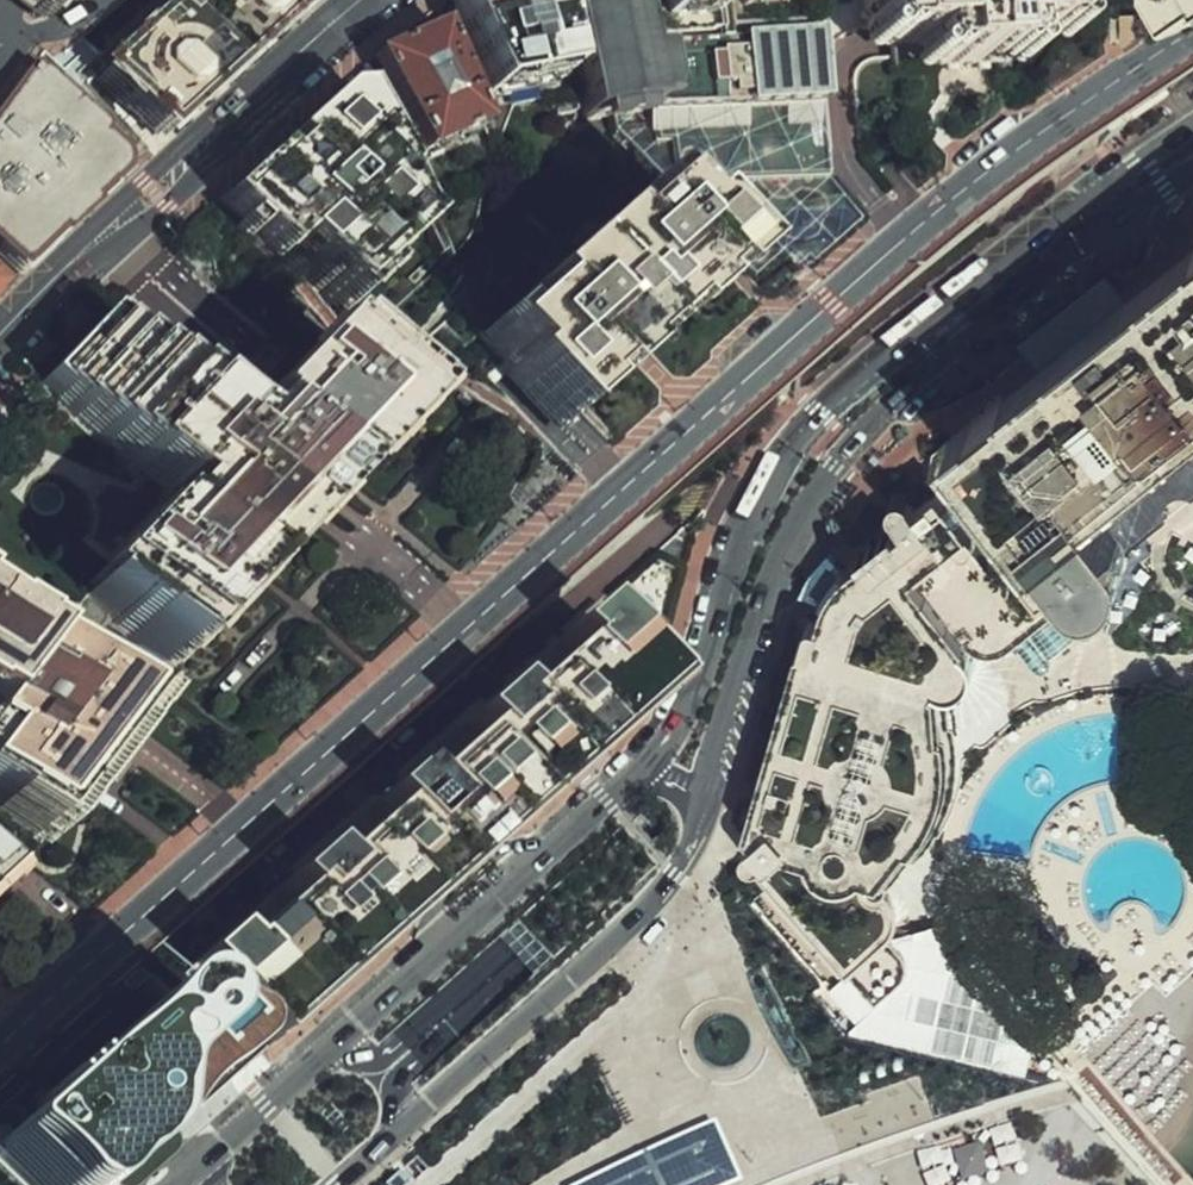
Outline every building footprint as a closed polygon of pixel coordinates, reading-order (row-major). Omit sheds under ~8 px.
[(27,37),(64,0),(0,0),(0,10),(27,37)] [(94,72),(154,140),(303,4),(308,0),(173,0),(94,72)] [(454,4),(494,116),(554,93),(547,0),(463,0),(454,4)] [(581,121),(594,120),(596,142),(646,137),(645,123),(669,121),(663,60),(642,62),(636,0),(570,0),(581,121)] [(668,18),(729,16),(728,0),(667,0),(668,18)] [(729,16),(796,18),(795,0),(728,0),(729,16)] [(1067,0),(866,0),(868,46),(909,44),(910,76),(1024,69),(1023,48),(1069,45),(1067,0)] [(487,140),(442,28),(377,62),(422,174),(487,140)] [(829,173),(813,39),(735,39),(736,55),(714,53),(663,60),(669,121),(645,123),(646,137),(672,138),(674,165),(696,183),(829,173)] [(0,109),(0,250),(16,265),(121,175),(121,161),(33,65),(0,109)] [(338,101),(228,202),(279,257),(291,247),(371,329),(442,255),(373,109),(338,101)] [(653,185),(482,334),(560,423),(739,268),(691,212),(683,219),(653,185)] [(948,438),(1037,547),(1045,540),(1078,581),(1084,584),(1091,586),(1099,586),(1108,585),(1116,581),(1121,576),(1125,570),(1128,562),(1129,555),(1129,548),(1127,540),(1123,535),(1097,501),(1192,426),(1192,248),(948,438)] [(109,318),(38,390),(166,515),(86,597),(188,696),(430,449),(326,347),(235,440),(109,318)] [(1129,548),(1169,517),(1168,513),(1167,508),(1168,504),(1170,501),(1173,498),(1177,495),(1180,494),(1184,494),(1188,494),(1191,496),(1192,498),(1192,426),(1097,501),(1123,535),(1127,540),(1129,548)] [(1037,547),(948,438),(935,449),(934,489),(920,501),(910,490),(894,489),(892,505),(901,518),(859,549),(863,555),(852,564),(836,577),(829,591),(821,617),(811,615),(804,645),(800,645),(747,828),(753,837),(748,858),(766,858),(768,860),(757,869),(770,883),(749,900),(820,982),(812,988),(849,1030),(917,967),(891,935),(900,923),(898,910),(887,889),(911,844),(917,847),(931,827),(943,808),(951,791),(956,773),(957,756),(957,745),(956,728),(947,726),(944,685),(963,687),(973,679),(977,664),(978,649),(990,651),(996,651),(1003,649),(1013,644),(1075,595),(1037,547)] [(0,591),(0,815),(42,849),(152,713),(0,591)] [(175,955),(259,1050),(664,694),(673,686),(668,680),(598,601),(563,631),(576,646),(518,697),(505,681),(464,717),(476,730),(419,780),(408,768),(370,801),(381,813),(325,863),(313,851),(275,884),(286,897),(229,948),(209,925),(175,955)] [(11,878),(0,866),(0,888),(11,878)] [(1036,1037),(939,923),(925,926),(891,935),(917,967),(849,1030),(1029,1070),(1036,1037)] [(132,1166),(169,1117),(220,1076),(228,1065),(230,1052),(220,1038),(182,997),(168,993),(148,994),(100,1047),(0,1138),(0,1154),(26,1184),(110,1184),(132,1166)] [(717,1124),(582,1184),(742,1184),(717,1124)] [(0,1161),(0,1184),(23,1184),(0,1161)]
